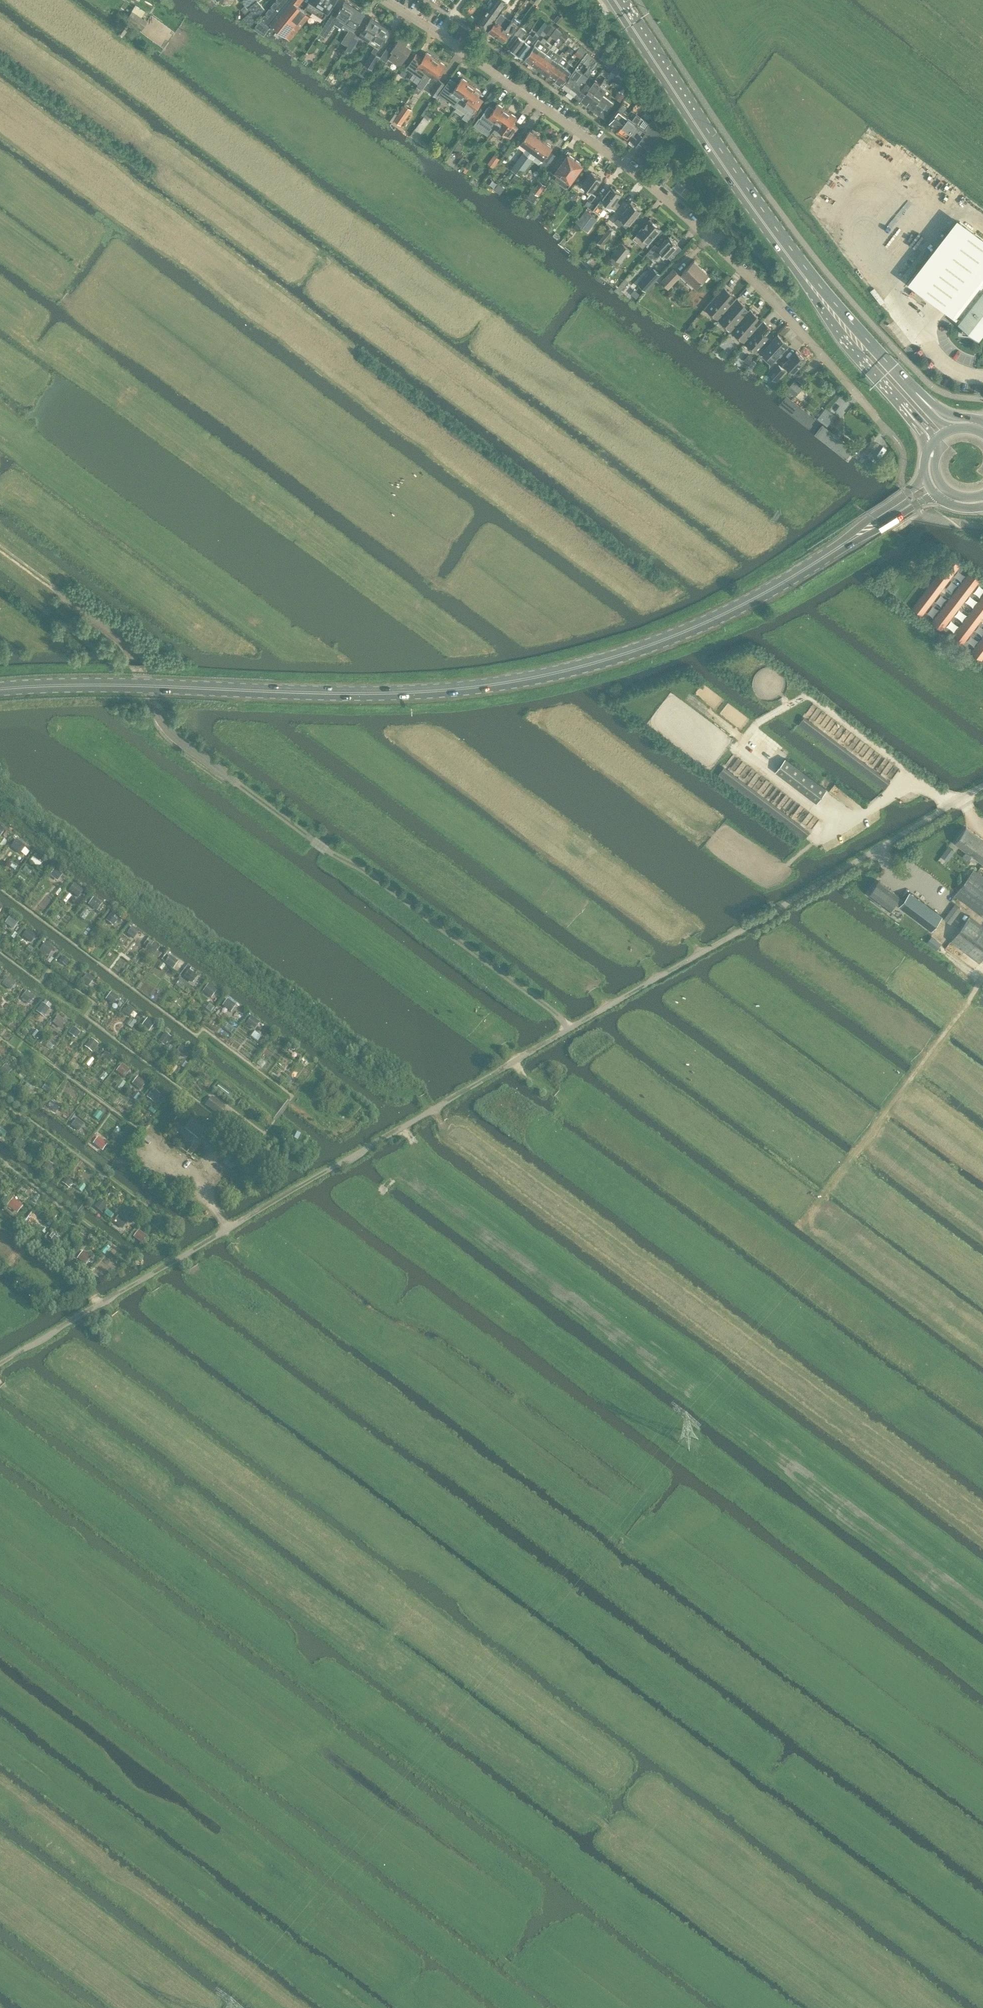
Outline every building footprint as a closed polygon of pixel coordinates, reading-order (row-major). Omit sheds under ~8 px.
[(245,5),(241,9),(246,15),(243,19),(252,26),(266,10),(263,6),(270,0),(242,0),(245,5)] [(264,34),(271,25),(290,39),(290,40),(302,25),(298,22),(306,11),(298,5),(302,0),(277,0),(255,28),(264,34)] [(324,18),(335,0),(310,0),(306,7),(324,18)] [(336,14),(346,20),(355,6),(345,0),(336,14)] [(510,0),(495,0),(478,23),(486,29),(490,24),(492,25),(499,15),(498,13),(507,1),(508,2),(510,0)] [(346,20),(343,26),(350,30),(353,32),(356,27),(365,13),(355,6),(346,20)] [(488,30),(497,36),(504,26),(506,28),(511,20),(501,13),(488,30)] [(504,26),(497,36),(504,41),(507,36),(509,37),(521,21),(514,16),(511,20),(506,28),(504,26)] [(371,17),(359,35),(369,42),(381,23),(371,17)] [(381,23),(369,42),(375,46),(379,48),(382,44),(391,29),(381,23)] [(521,27),(507,45),(517,52),(525,40),(521,38),(527,31),(521,27)] [(350,30),(344,38),(351,42),(353,39),(356,34),(353,32),(350,30)] [(525,40),(517,52),(523,57),(539,36),(536,34),(534,37),(530,34),(525,40)] [(388,47),(380,57),(387,62),(389,58),(400,66),(412,48),(406,44),(408,41),(401,36),(392,49),(388,47)] [(348,45),(346,49),(351,52),(358,42),(353,39),(351,42),(348,45)] [(539,39),(525,58),(531,62),(546,41),(543,39),(541,41),(539,39)] [(546,41),(531,62),(536,66),(550,47),(548,46),(549,44),(546,41)] [(550,47),(536,66),(542,70),(556,51),(553,49),(556,46),(553,44),(552,45),(550,47)] [(556,51),(542,70),(548,75),(562,56),(565,52),(562,50),(560,54),(556,51)] [(373,51),(365,64),(373,69),(381,56),(373,51)] [(416,52),(406,67),(422,78),(436,59),(426,52),(423,57),(416,52)] [(581,61),(587,66),(593,57),(587,52),(581,61)] [(562,56),(548,75),(555,80),(568,62),(569,61),(562,56)] [(569,90),(575,94),(594,69),(594,68),(599,62),(593,57),(587,66),(583,72),(569,90)] [(422,78),(417,86),(422,89),(432,75),(437,79),(446,65),(436,59),(422,78)] [(568,62),(555,80),(561,84),(575,66),(568,62)] [(563,86),(569,90),(583,72),(577,67),(563,86)] [(575,94),(581,99),(595,80),(592,78),(597,71),(594,68),(594,69),(575,94)] [(441,89),(446,93),(443,97),(452,103),(456,106),(462,98),(472,85),(462,77),(458,83),(450,78),(441,89)] [(430,92),(436,97),(445,83),(439,79),(430,92)] [(581,99),(587,103),(601,85),(595,80),(581,99)] [(587,103),(593,108),(603,94),(610,85),(604,80),(601,85),(587,103)] [(472,85),(462,98),(456,106),(465,113),(462,117),(468,121),(477,108),(483,100),(478,96),(481,92),(472,85)] [(603,94),(593,108),(603,115),(614,101),(603,94)] [(610,120),(619,127),(629,114),(623,110),(627,105),(623,102),(610,120)] [(478,123),(492,133),(507,110),(498,103),(494,108),(489,105),(480,118),(481,119),(478,123)] [(403,109),(395,120),(401,124),(409,113),(403,109)] [(619,127),(628,134),(641,116),(632,109),(629,114),(619,127)] [(507,110),(492,133),(501,139),(505,134),(510,137),(518,126),(513,123),(517,117),(507,110)] [(628,134),(637,141),(648,149),(661,132),(653,119),(651,121),(650,122),(641,116),(628,134)] [(527,147),(516,163),(525,170),(529,164),(525,161),(542,138),(530,129),(521,142),(527,147)] [(542,138),(525,161),(529,164),(537,154),(544,159),(553,146),(542,138)] [(571,179),(582,164),(569,154),(556,171),(559,173),(555,178),(555,179),(567,188),(568,187),(573,180),(572,180),(571,179)] [(525,170),(516,163),(511,169),(521,176),(525,170)] [(592,192),(601,179),(592,172),(582,185),(588,189),(586,190),(590,193),(587,198),(592,201),(596,195),(592,192)] [(533,190),(538,194),(546,185),(540,181),(533,190)] [(621,204),(616,201),(622,194),(611,186),(593,210),(599,214),(607,204),(616,211),(621,204)] [(620,216),(615,222),(620,226),(625,219),(630,224),(641,210),(640,210),(640,208),(637,206),(635,206),(631,202),(620,215),(620,216)] [(581,225),(588,230),(598,218),(586,210),(573,227),(577,230),(581,225)] [(908,281),(955,318),(956,317),(956,316),(960,319),(982,289),(982,237),(957,218),(908,281)] [(633,238),(637,242),(638,240),(644,246),(660,227),(659,226),(659,225),(656,222),(655,222),(651,219),(644,226),(643,227),(633,238)] [(594,239),(600,244),(613,228),(607,223),(594,239)] [(667,256),(678,244),(677,244),(677,242),(675,240),(673,239),(669,236),(659,247),(655,244),(646,253),(654,261),(662,252),(667,256)] [(631,249),(622,242),(608,259),(616,266),(620,261),(621,262),(631,249)] [(695,260),(682,272),(696,286),(708,273),(695,260)] [(640,284),(646,290),(660,274),(654,269),(640,284)] [(661,281),(668,288),(680,275),(673,269),(661,281)] [(724,286),(705,307),(719,319),(731,304),(726,300),(732,293),(724,286)] [(957,323),(963,327),(962,334),(973,335),(979,339),(981,336),(982,334),(982,289),(960,319),(957,323)] [(731,304),(719,319),(732,330),(744,316),(748,310),(741,304),(742,303),(737,297),(731,304)] [(744,316),(732,330),(745,342),(757,327),(752,323),(758,316),(750,309),(748,310),(744,316)] [(757,327),(745,342),(758,353),(770,339),(763,332),(769,325),(763,320),(757,327)] [(763,349),(759,353),(769,363),(773,366),(777,362),(774,358),(788,343),(778,334),(763,349)] [(773,366),(767,372),(777,381),(789,367),(794,372),(805,359),(796,350),(784,363),(785,363),(782,366),(777,362),(773,366)] [(787,389),(792,394),(795,396),(803,388),(795,381),(787,389)] [(818,418),(791,395),(786,391),(776,404),(809,429),(818,418)] [(836,415),(826,408),(818,418),(828,425),(836,415)] [(828,425),(818,418),(809,429),(859,468),(868,456),(828,425)] [(865,451),(870,455),(879,444),(874,440),(865,451)] [(954,559),(916,610),(922,615),(960,564),(954,559)] [(942,630),(980,579),(970,572),(932,622),(942,630)] [(982,617),(982,596),(952,637),(962,645),(982,617)] [(982,650),(982,637),(972,652),(978,657),(982,650)] [(888,783),(801,718),(797,723),(884,788),(888,783)] [(799,767),(789,779),(829,809),(839,797),(799,767)] [(722,769),(719,774),(805,839),(808,834),(722,769)] [(962,858),(967,862),(970,857),(972,859),(974,857),(982,864),(982,840),(966,827),(955,843),(966,851),(962,858)] [(941,856),(948,862),(956,851),(949,846),(941,856)] [(960,899),(957,904),(967,910),(970,906),(982,916),(982,876),(974,869),(972,872),(955,895),(960,899)] [(900,894),(879,877),(868,891),(890,908),(896,899),(901,903),(900,904),(934,930),(945,914),(912,889),(905,898),(900,894)] [(944,919),(951,924),(962,909),(955,904),(944,919)] [(982,958),(982,926),(969,916),(951,940),(980,962),(982,958)] [(206,1106),(219,1115),(225,1107),(212,1098),(206,1106)] [(185,1128),(202,1141),(209,1131),(193,1118),(185,1128)]
